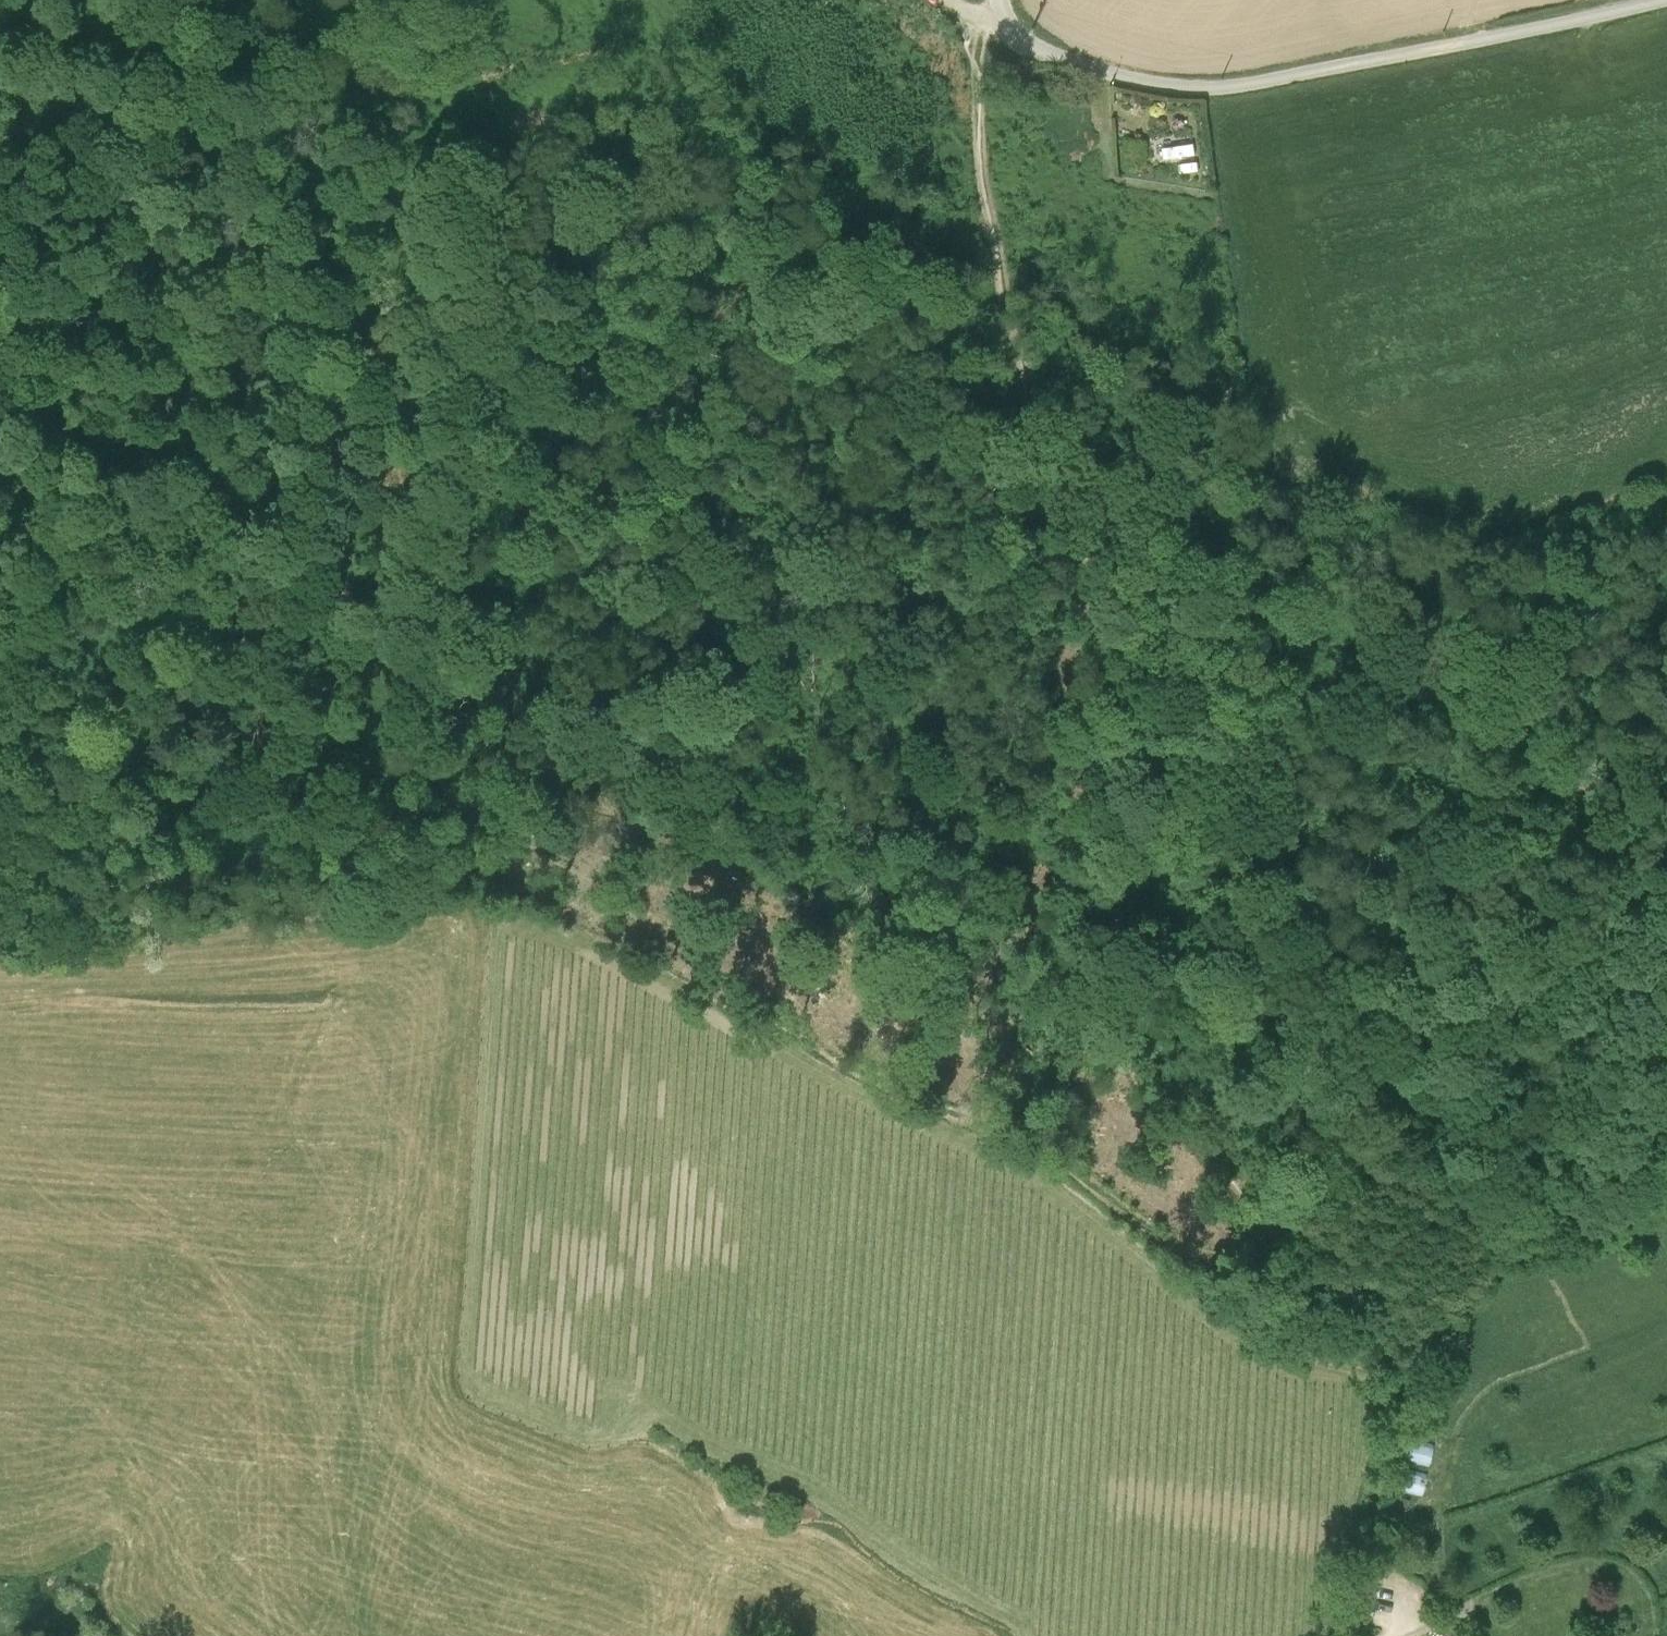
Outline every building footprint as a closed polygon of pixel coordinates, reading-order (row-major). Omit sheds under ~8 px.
[(1192,137),(1172,140),(1174,155),(1194,152),(1192,137)]
